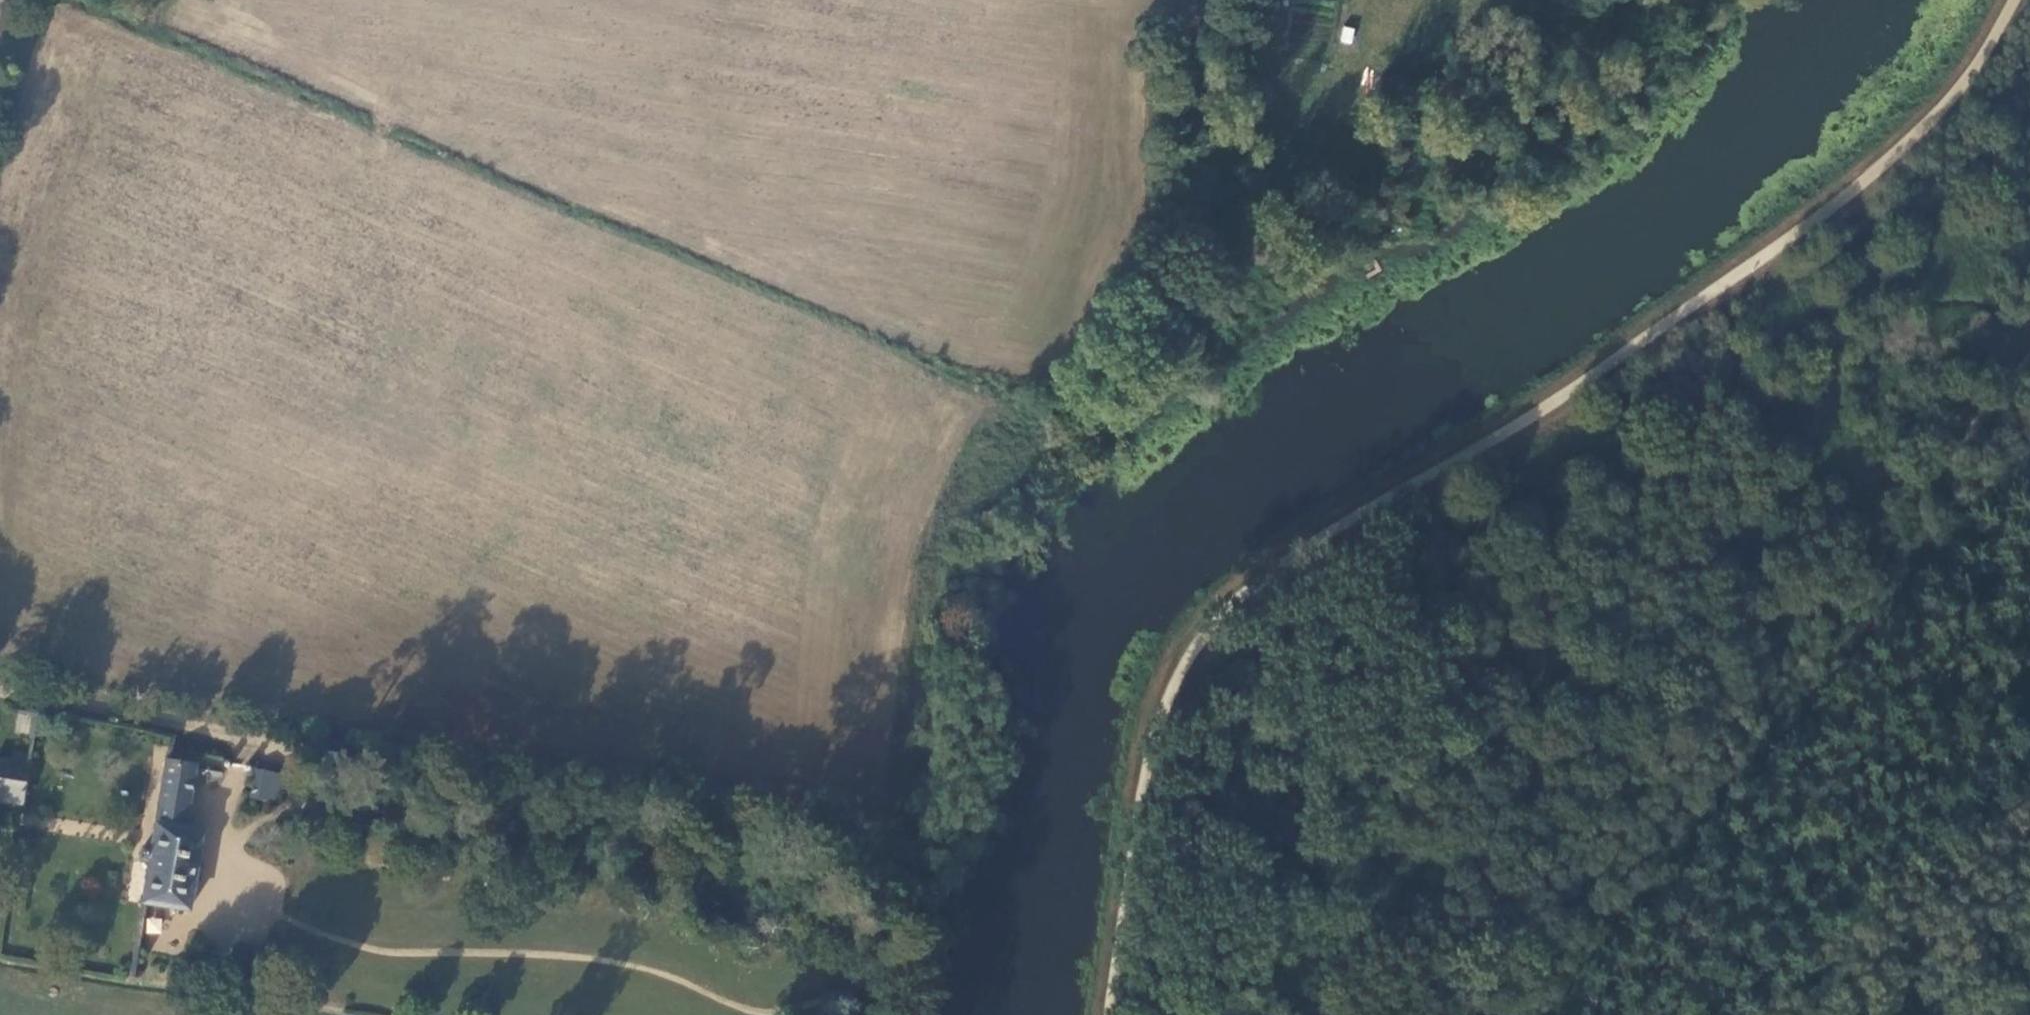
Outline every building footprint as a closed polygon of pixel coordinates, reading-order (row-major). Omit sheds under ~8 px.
[(23,716),(7,714),(5,728),(21,730),(23,716)] [(0,755),(0,757),(0,806),(9,807),(18,758),(0,755)] [(215,777),(159,766),(142,854),(129,851),(126,865),(137,867),(129,907),(174,915),(189,837),(178,835),(188,780),(214,785),(215,777)] [(276,803),(283,773),(253,767),(246,796),(276,803)]
